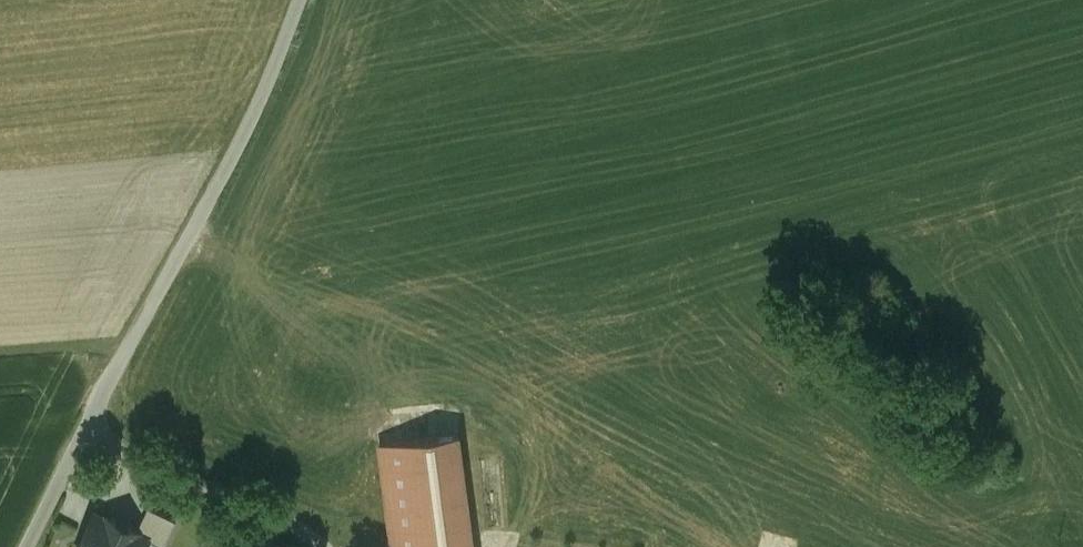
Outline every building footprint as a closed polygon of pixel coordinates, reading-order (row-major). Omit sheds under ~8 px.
[(379,444),(392,544),(392,546),(472,546),(459,448),(457,433),(379,444)] [(176,519),(148,506),(137,529),(139,530),(138,532),(149,537),(148,538),(164,546),(176,519)] [(78,546),(144,546),(148,538),(149,537),(138,532),(139,530),(137,529),(107,515),(106,516),(95,511),(78,546)]
